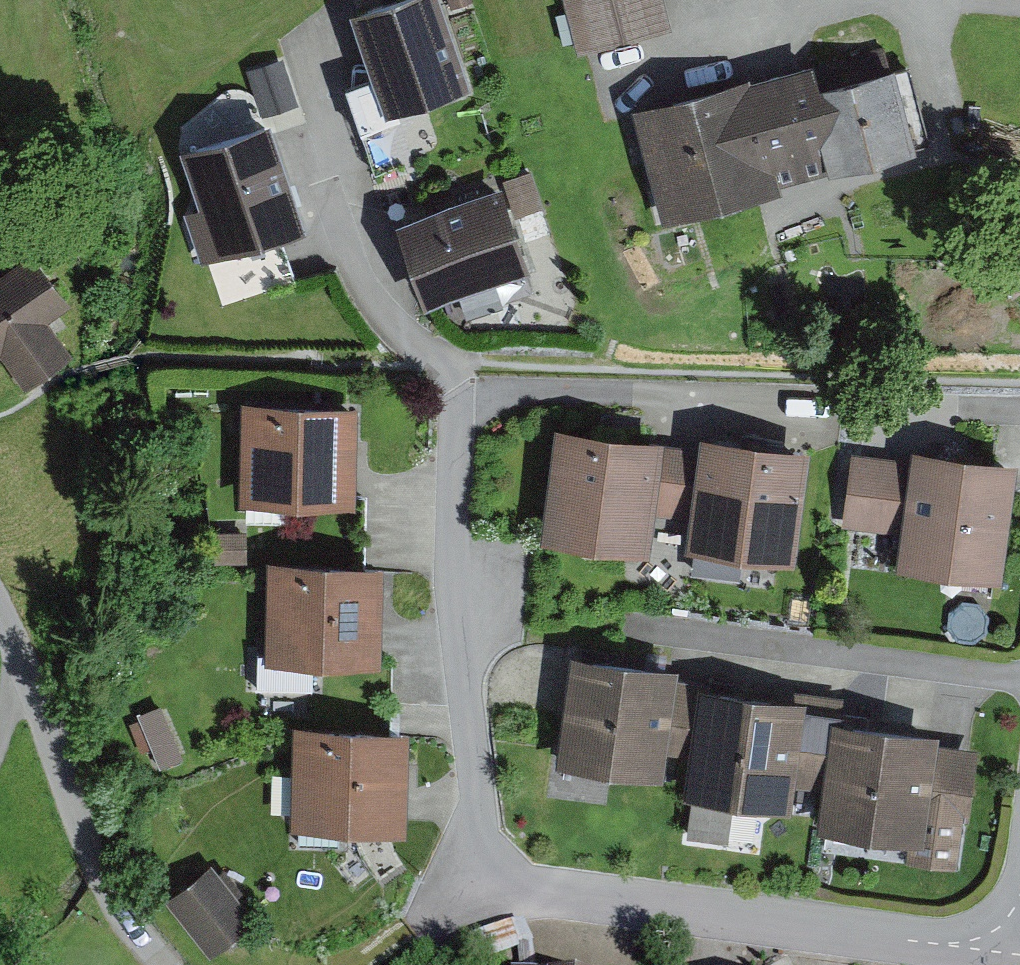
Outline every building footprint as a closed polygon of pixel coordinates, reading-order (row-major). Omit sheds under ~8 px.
[(348,7),(384,114),(471,85),(442,0),(369,0),(348,7)] [(450,9),(472,1),(472,0),(447,0),(450,9)] [(578,52),(672,28),(665,0),(564,0),(578,52)] [(630,103),(662,220),(781,188),(779,182),(928,141),(907,65),(895,68),(894,63),(888,65),(883,46),(814,65),(812,59),(752,75),(751,70),(630,103)] [(279,94),(269,65),(235,76),(246,106),(279,94)] [(182,211),(202,264),(307,226),(268,117),(180,148),(200,204),(182,211)] [(531,167),(502,178),(516,217),(518,216),(526,240),(551,231),(543,209),(546,208),(531,167)] [(501,183),(395,219),(424,304),(433,301),(530,269),(501,183)] [(32,247),(0,271),(0,358),(23,389),(72,353),(47,318),(71,300),(32,247)] [(337,398),(241,396),(239,503),(246,503),(246,521),(290,522),(291,504),(356,505),(359,398),(337,398)] [(665,437),(555,422),(540,539),(650,553),(655,516),(665,443),(665,437)] [(685,549),(795,563),(809,445),(699,431),(698,446),(665,443),(655,516),(689,519),(685,549)] [(909,459),(852,452),(842,526),(899,533),(895,566),(1001,580),(1018,459),(911,444),(909,459)] [(246,529),(214,530),(214,562),(247,562),(246,529)] [(265,570),(266,651),(256,650),(256,685),(311,686),(311,662),(380,663),(377,572),(265,570)] [(679,663),(570,650),(555,764),(663,779),(667,753),(689,756),(699,680),(677,678),(679,663)] [(797,695),(699,680),(689,756),(683,796),(792,810),(795,785),(822,790),(830,714),(843,716),(845,694),(798,688),(797,695)] [(161,704),(137,713),(160,768),(183,758),(161,704)] [(940,730),(843,716),(830,714),(822,790),(817,829),(908,841),(905,859),(957,866),(962,820),(969,821),(977,747),(938,743),(940,730)] [(406,734),(293,731),(290,827),(297,827),(296,841),(339,842),(339,828),(408,830),(409,799),(406,734)] [(211,862),(165,898),(210,955),(257,919),(238,895),(244,891),(225,867),(218,872),(211,862)]
